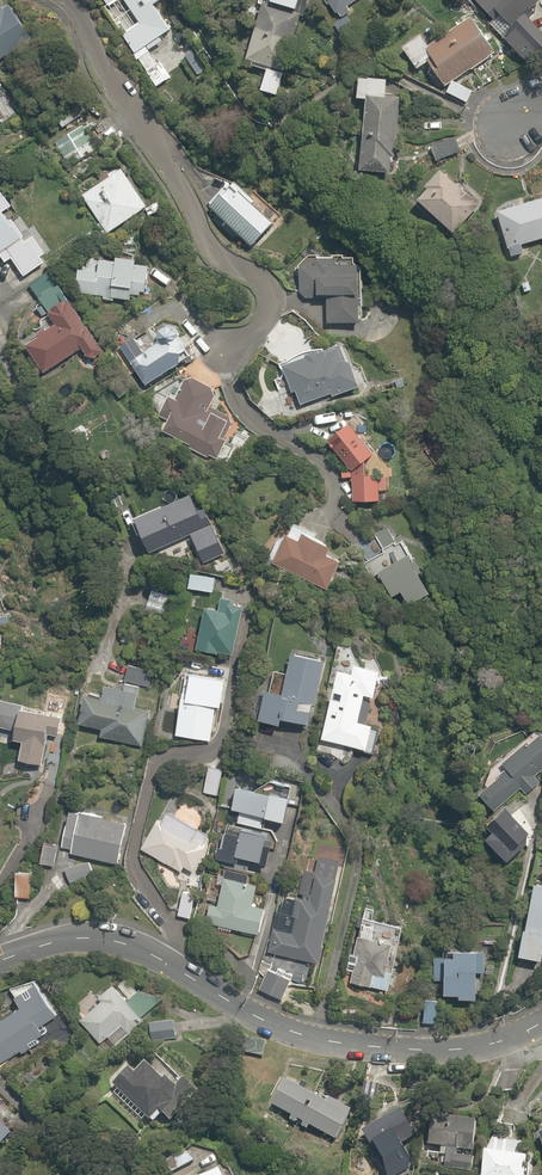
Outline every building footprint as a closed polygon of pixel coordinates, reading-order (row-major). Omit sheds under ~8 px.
[(156,0),(122,0),(127,9),(124,11),(131,21),(120,27),(134,51),(171,27),(155,1),(156,0)] [(306,1),(302,0),(256,0),(250,0),(244,20),(255,24),(243,61),(263,67),(257,89),(278,95),(285,73),(288,74),(302,28),(296,26),(300,15),(302,16),(306,1)] [(351,8),(348,4),(355,0),(328,0),(339,16),(351,8)] [(488,13),(493,8),(510,26),(537,1),(536,0),(477,0),(488,13)] [(0,3),(0,56),(32,37),(13,4),(4,9),(0,3)] [(494,51),(470,12),(427,39),(421,29),(401,41),(417,67),(430,59),(445,85),(446,90),(465,102),(471,88),(454,78),(494,51)] [(390,97),(391,81),(362,78),(360,101),(370,102),(364,173),(394,176),(401,98),(390,97)] [(79,122),(54,138),(70,165),(95,149),(79,122)] [(449,133),(430,139),(435,159),(455,154),(449,133)] [(119,166),(81,193),(109,232),(147,205),(119,166)] [(437,167),(422,184),(426,187),(416,197),(453,230),(477,203),(437,167)] [(231,185),(210,206),(250,244),(270,223),(231,185)] [(0,191),(0,284),(3,288),(45,261),(27,232),(20,237),(2,208),(9,204),(0,191)] [(524,250),(522,243),(541,237),(541,195),(494,208),(507,255),(524,250)] [(158,197),(149,204),(159,216),(168,209),(158,197)] [(97,257),(78,255),(74,292),(130,299),(131,292),(140,293),(140,289),(145,289),(149,257),(114,253),(114,255),(98,253),(97,257)] [(334,261),(334,255),(300,256),(301,296),(323,295),(324,324),(357,324),(355,260),(334,261)] [(49,268),(29,280),(44,303),(64,291),(49,268)] [(57,322),(23,345),(41,373),(79,348),(88,360),(103,350),(67,295),(48,308),(57,322)] [(164,339),(153,321),(118,343),(144,384),(187,357),(173,334),(164,339)] [(342,342),(303,352),(304,355),(282,361),(290,394),(297,393),(300,406),(355,392),(342,342)] [(177,398),(168,394),(158,415),(165,418),(160,430),(189,443),(187,448),(207,457),(208,453),(218,458),(227,438),(219,434),(228,414),(213,407),(221,389),(188,374),(177,398)] [(332,408),(313,414),(317,425),(336,419),(332,408)] [(350,498),(377,498),(377,459),(347,420),(325,436),(350,469),(350,498)] [(189,491),(128,516),(143,551),(204,526),(189,491)] [(324,549),(329,539),(299,526),(294,536),(283,531),(269,564),(325,589),(340,556),(324,549)] [(362,558),(370,576),(378,572),(389,597),(401,591),(405,600),(425,591),(402,540),(362,558)] [(213,574),(190,572),(189,588),(211,591),(213,574)] [(239,613),(203,607),(196,649),(232,655),(239,613)] [(269,688),(264,687),(257,719),(279,723),(281,715),(309,722),(323,657),(293,650),(289,671),(273,668),(269,688)] [(145,666),(128,663),(125,682),(142,685),(145,666)] [(350,669),(334,667),(323,740),(367,746),(371,721),(355,719),(359,694),(375,696),(379,668),(351,664),(350,669)] [(215,704),(220,705),(225,675),(184,669),(174,734),(209,740),(215,704)] [(87,679),(79,721),(100,725),(98,736),(144,744),(154,691),(87,679)] [(39,763),(44,732),(60,735),(65,706),(0,696),(0,727),(15,729),(13,738),(22,739),(19,760),(39,763)] [(523,740),(500,763),(505,768),(477,796),(491,810),(517,784),(529,796),(541,784),(534,776),(541,767),(541,727),(526,743),(523,740)] [(223,778),(218,804),(283,816),(288,791),(223,778)] [(70,804),(62,845),(70,847),(69,853),(118,863),(128,816),(70,804)] [(138,847),(179,872),(183,865),(192,870),(211,840),(161,809),(138,847)] [(262,831),(265,819),(239,813),(231,853),(261,860),(267,832),(262,831)] [(59,843),(41,838),(34,859),(53,864),(59,843)] [(89,860),(66,870),(72,884),(95,875),(89,860)] [(32,867),(15,865),(13,894),(30,895),(32,867)] [(335,874),(315,871),(311,895),(295,893),(292,923),(292,924),(291,924),(290,925),(289,925),(289,926),(288,926),(288,927),(288,928),(287,928),(287,929),(287,930),(273,927),(268,954),(319,962),(335,874)] [(258,885),(224,875),(217,905),(208,902),(203,919),(217,923),(215,928),(231,933),(233,927),(256,933),(264,906),(253,903),(258,885)] [(532,879),(518,952),(540,957),(541,948),(541,880),(541,879),(540,879),(539,879),(538,879),(537,879),(536,879),(535,879),(534,879),(533,879),(532,879)] [(368,922),(361,920),(356,944),(351,943),(347,961),(355,963),(351,981),(387,989),(402,923),(369,916),(368,922)] [(441,954),(432,954),(432,980),(443,980),(443,992),(458,992),(458,996),(475,996),(476,971),(484,971),(484,949),(476,949),(476,945),(442,945),(441,954)] [(291,980),(267,967),(257,986),(281,999),(291,980)] [(0,1012),(0,1062),(19,1047),(23,1053),(41,1042),(38,1038),(48,1032),(42,1023),(57,1014),(32,972),(8,986),(19,1004),(0,1012)] [(128,976),(119,983),(128,997),(138,990),(128,976)] [(142,1018),(112,980),(95,995),(99,1000),(79,1018),(99,1041),(122,1022),(128,1029),(142,1018)] [(436,996),(423,995),(422,1021),(434,1022),(436,996)] [(171,1017),(146,1023),(151,1044),(176,1038),(171,1017)] [(161,1077),(145,1062),(134,1072),(128,1066),(113,1082),(116,1085),(115,1087),(152,1122),(161,1112),(171,1121),(200,1091),(185,1077),(176,1087),(163,1075),(161,1077)] [(324,1101),(285,1077),(270,1103),(292,1116),(289,1121),(294,1124),(298,1117),(303,1121),(301,1125),(307,1129),(310,1125),(336,1140),(346,1118),(349,1120),(355,1110),(328,1094),(324,1101)] [(374,1115),(378,1121),(361,1130),(377,1158),(418,1133),(402,1106),(394,1111),(390,1106),(374,1115)] [(428,1149),(441,1150),(441,1144),(459,1145),(458,1152),(470,1153),(473,1118),(431,1114),(428,1149)] [(10,1131),(0,1120),(0,1142),(10,1131)] [(491,1138),(482,1151),(481,1174),(522,1174),(523,1163),(525,1163),(526,1153),(519,1152),(520,1140),(491,1138)] [(184,1145),(165,1157),(173,1171),(193,1159),(184,1145)] [(187,1174),(221,1174),(217,1164),(187,1174)]
